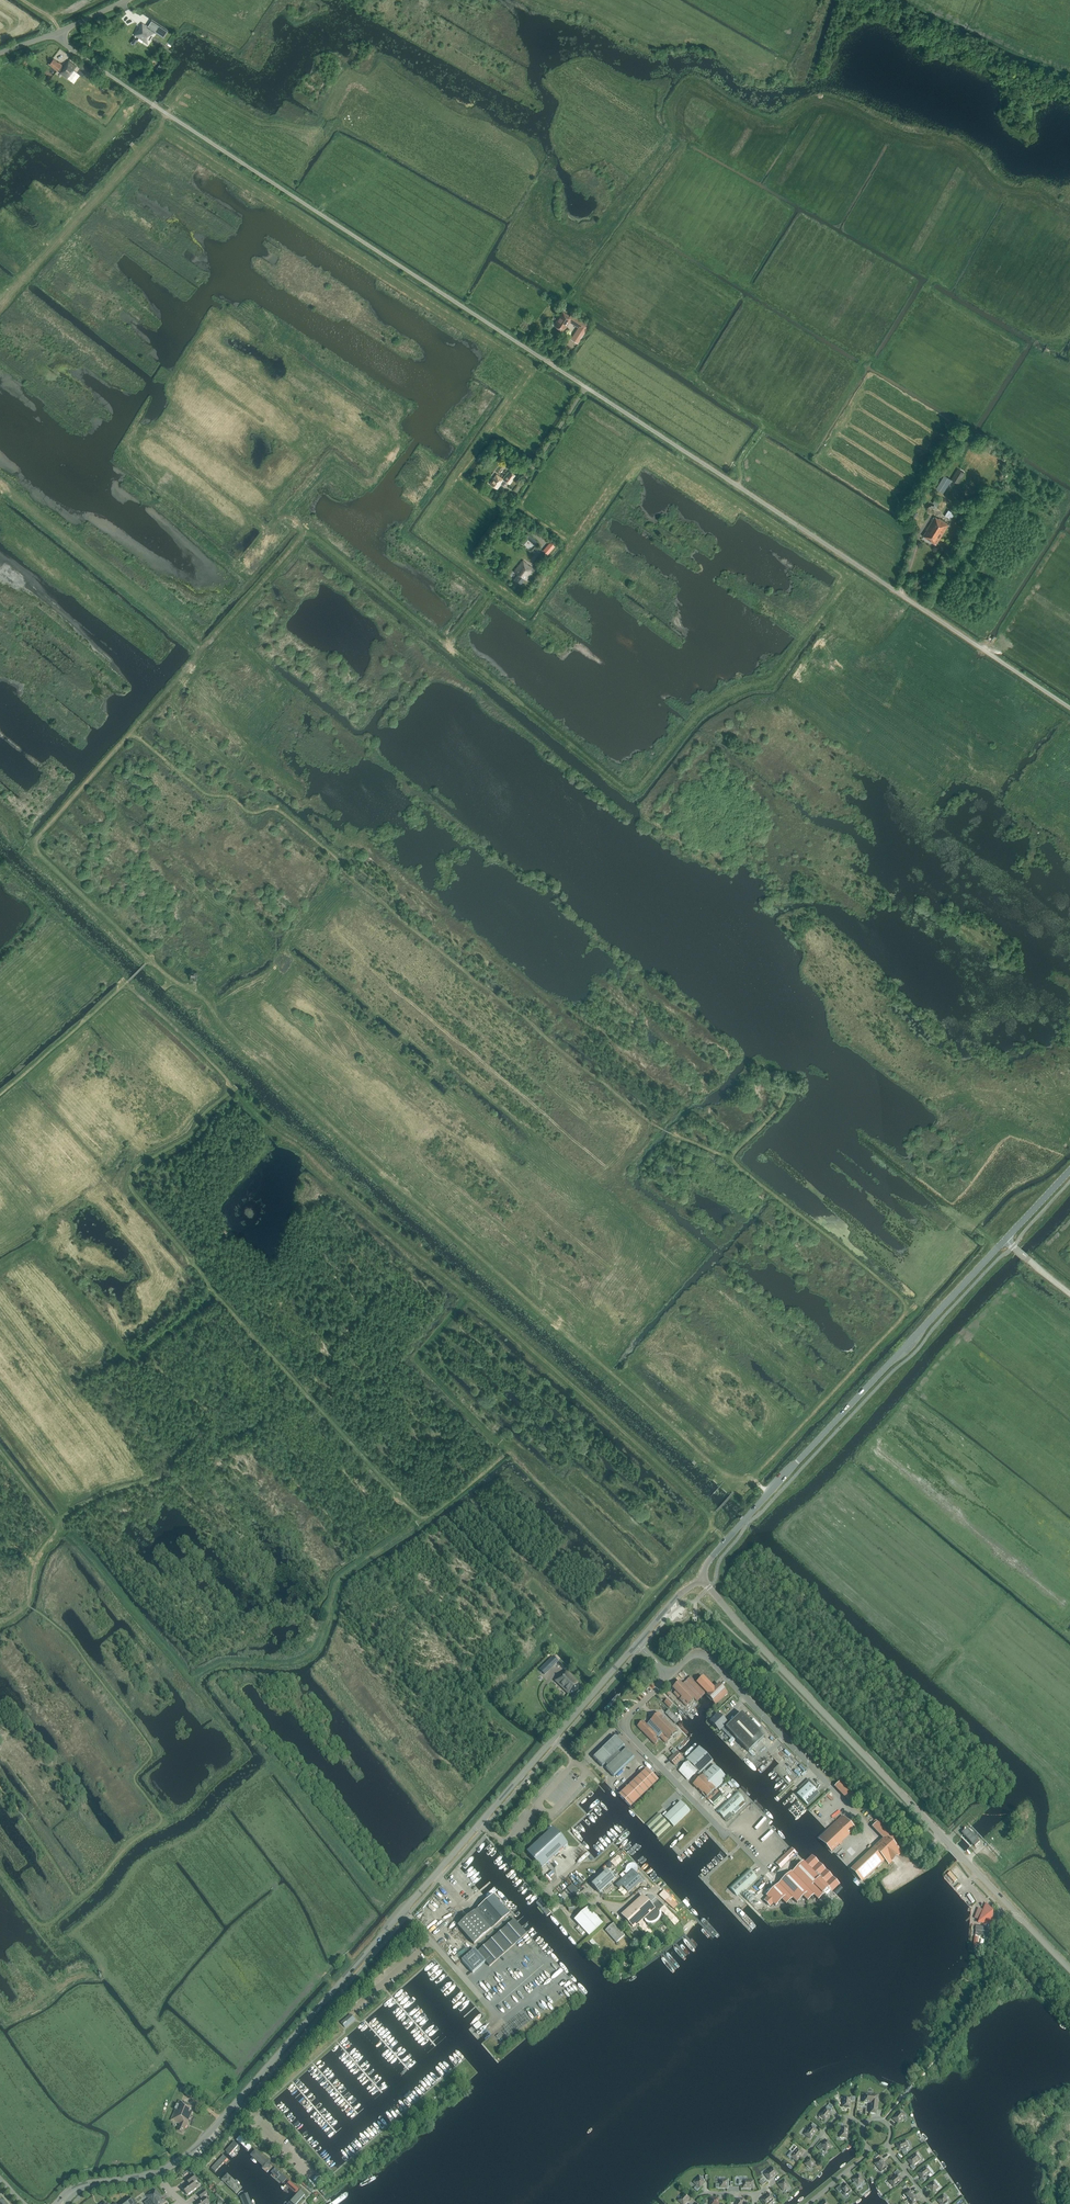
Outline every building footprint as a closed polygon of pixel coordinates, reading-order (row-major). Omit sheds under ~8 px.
[(151,29),(150,30),(155,33),(156,32),(162,37),(166,31),(167,32),(167,31),(152,21),(148,27),(151,29)] [(142,25),(136,35),(148,43),(155,33),(150,30),(142,25)] [(54,68),(67,78),(76,66),(68,61),(63,67),(61,65),(59,63),(58,63),(53,59),(50,64),(55,68),(54,68)] [(159,61),(154,67),(160,71),(165,65),(159,61)] [(79,68),(88,75),(92,71),(82,63),(79,68)] [(86,80),(77,73),(70,81),(80,88),(86,80)] [(572,340),(578,343),(589,325),(574,315),(572,317),(563,311),(554,325),(563,331),(570,321),(579,326),(580,329),(578,332),(577,332),(572,340)] [(521,327),(530,333),(536,322),(527,316),(521,327)] [(958,469),(952,479),(958,483),(965,473),(958,469)] [(509,471),(503,479),(497,474),(490,483),(497,488),(501,483),(502,484),(505,480),(510,484),(516,475),(509,471)] [(945,475),(936,488),(943,493),(952,479),(945,475)] [(941,500),(936,497),(933,503),(935,504),(932,509),(935,511),(941,500)] [(955,514),(949,510),(945,516),(951,520),(955,514)] [(939,518),(939,519),(935,516),(926,530),(927,531),(923,536),(936,544),(947,528),(950,530),(951,527),(951,526),(949,525),(949,524),(939,518)] [(550,542),(542,551),(546,555),(554,546),(550,542)] [(525,581),(535,570),(523,561),(514,571),(518,574),(514,579),(520,584),(524,580),(525,581)] [(553,1657),(548,1662),(552,1667),(558,1661),(557,1661),(554,1657),(553,1657)] [(562,1674),(555,1681),(568,1694),(569,1693),(574,1698),(582,1689),(578,1684),(579,1683),(577,1681),(567,1671),(563,1674),(562,1674)] [(674,1693),(686,1706),(694,1699),(697,1702),(706,1694),(690,1678),(682,1685),(679,1682),(673,1688),(676,1691),(674,1693)] [(713,1684),(705,1692),(708,1695),(707,1696),(716,1704),(728,1693),(719,1684),(716,1687),(713,1684)] [(620,1696),(619,1695),(618,1694),(614,1698),(610,1701),(604,1708),(604,1709),(605,1710),(606,1711),(607,1711),(609,1710),(614,1704),(617,1700),(620,1696)] [(667,1699),(664,1702),(669,1708),(673,1705),(667,1699)] [(653,1731),(657,1736),(658,1737),(659,1736),(666,1743),(677,1732),(661,1716),(658,1713),(647,1724),(653,1731)] [(748,1752),(764,1737),(742,1713),(727,1727),(725,1725),(727,1723),(723,1719),(721,1721),(720,1720),(721,1719),(717,1715),(710,1722),(714,1726),(716,1724),(717,1725),(716,1726),(720,1730),(721,1729),(730,1739),(733,1736),(748,1752)] [(657,1736),(653,1731),(643,1721),(637,1726),(655,1744),(659,1740),(656,1737),(657,1736)] [(615,1736),(602,1748),(593,1757),(602,1767),(605,1764),(608,1766),(605,1768),(614,1777),(634,1757),(626,1749),(625,1749),(623,1747),(624,1746),(615,1736)] [(687,1763),(679,1770),(688,1780),(696,1772),(698,1774),(699,1772),(700,1773),(713,1761),(699,1747),(686,1759),(687,1760),(686,1761),(687,1763)] [(669,1759),(675,1766),(683,1758),(677,1752),(669,1759)] [(727,1778),(714,1765),(694,1784),(707,1797),(727,1778)] [(630,1807),(658,1781),(647,1769),(619,1795),(630,1807)] [(803,1789),(801,1790),(796,1794),(807,1806),(819,1794),(814,1789),(816,1787),(808,1779),(801,1787),(803,1789)] [(856,1797),(840,1781),(834,1787),(850,1803),(856,1797)] [(723,1794),(719,1791),(709,1801),(712,1804),(723,1794)] [(744,1800),(736,1792),(716,1811),(725,1819),(726,1821),(732,1816),(730,1814),(744,1800)] [(680,1802),(664,1817),(674,1827),(690,1811),(680,1802)] [(646,1826),(657,1838),(670,1826),(659,1813),(646,1826)] [(831,1851),(855,1829),(843,1817),(819,1839),(831,1851)] [(862,1881),(885,1860),(889,1864),(901,1853),(896,1848),(900,1845),(876,1820),(872,1824),(874,1826),(872,1827),(884,1839),(874,1848),(851,1870),(862,1881)] [(552,1828),(527,1852),(542,1868),(567,1844),(552,1828)] [(980,1843),(967,1829),(962,1834),(975,1848),(980,1843)] [(785,1864),(796,1854),(791,1849),(780,1859),(785,1864)] [(791,1872),(766,1896),(767,1897),(764,1900),(770,1907),(773,1904),(775,1906),(782,1900),(786,1904),(792,1898),(797,1903),(803,1897),(807,1901),(813,1895),(818,1900),(824,1894),(824,1893),(828,1888),(832,1892),(839,1884),(812,1856),(804,1863),(803,1862),(792,1873),(791,1872)] [(632,1871),(616,1885),(619,1889),(623,1886),(628,1892),(641,1881),(632,1871)] [(753,1881),(745,1872),(725,1891),(733,1900),(753,1881)] [(599,1893),(613,1881),(605,1873),(592,1885),(599,1893)] [(572,1885),(567,1889),(574,1896),(579,1892),(572,1885)] [(657,1895),(672,1909),(677,1904),(662,1890),(657,1895)] [(474,1945),(509,1914),(493,1896),(458,1927),(474,1945)] [(646,1916),(654,1909),(651,1906),(643,1897),(622,1915),(634,1927),(646,1916)] [(659,1911),(664,1906),(660,1902),(658,1901),(651,1906),(654,1909),(646,1916),(646,1917),(646,1918),(646,1919),(647,1920),(648,1921),(649,1922),(650,1922),(651,1922),(653,1922),(654,1921),(655,1920),(656,1920),(657,1919),(658,1918),(659,1916),(659,1915),(659,1914),(659,1913),(659,1911)] [(984,1910),(980,1920),(982,1923),(992,1924),(993,1911),(989,1906),(984,1908),(984,1910)] [(589,1937),(604,1924),(589,1908),(574,1921),(589,1937)] [(514,1920),(477,1953),(474,1950),(461,1961),(472,1974),(485,1962),(489,1967),(526,1934),(514,1920)] [(625,1936),(614,1924),(606,1931),(617,1943),(625,1936)] [(976,1926),(976,1930),(985,1932),(984,1936),(984,1938),(988,1939),(989,1928),(976,1926)] [(592,1939),(588,1941),(594,1951),(597,1948),(592,1939)] [(355,2020),(350,2014),(340,2023),(345,2028),(355,2020)] [(870,2113),(876,2114),(878,2096),(864,2094),(863,2103),(871,2103),(870,2113)] [(842,2107),(850,2108),(850,2101),(855,2102),(855,2097),(851,2096),(851,2097),(843,2097),(842,2107)] [(195,2107),(180,2101),(171,2121),(179,2125),(177,2130),(178,2130),(177,2132),(183,2134),(186,2125),(187,2126),(195,2107)] [(826,2109),(820,2117),(826,2122),(832,2114),(831,2113),(833,2111),(828,2107),(827,2109),(826,2109)] [(905,2115),(899,2111),(892,2119),(898,2124),(905,2115)] [(805,2135),(811,2140),(818,2131),(815,2129),(816,2126),(813,2123),(811,2126),(812,2127),(805,2135)] [(839,2137),(847,2138),(848,2127),(842,2127),(842,2124),(838,2123),(837,2128),(840,2129),(839,2137)] [(236,2140),(251,2154),(254,2150),(239,2137),(236,2140)] [(823,2148),(826,2151),(832,2146),(827,2140),(821,2145),(821,2144),(817,2147),(820,2151),(823,2148)] [(905,2148),(909,2147),(906,2140),(896,2144),(899,2151),(901,2150),(903,2154),(907,2152),(905,2148)] [(230,2156),(239,2145),(234,2141),(225,2152),(230,2156)] [(791,2157),(797,2161),(803,2153),(797,2148),(793,2153),(791,2151),(787,2156),(790,2158),(791,2157)] [(251,2155),(262,2165),(269,2171),(273,2167),(255,2151),(251,2155)] [(215,2173),(224,2163),(228,2159),(223,2154),(211,2168),(215,2173)] [(915,2168),(913,2165),(920,2159),(916,2154),(907,2160),(911,2165),(910,2166),(913,2170),(915,2168)] [(816,2163),(809,2158),(804,2164),(811,2169),(816,2163)] [(880,2159),(875,2163),(881,2172),(887,2167),(880,2159)] [(925,2181),(923,2178),(930,2173),(926,2167),(917,2174),(921,2178),(920,2180),(923,2183),(925,2181)] [(284,2181),(286,2178),(275,2168),(272,2171),(284,2181)] [(765,2175),(770,2180),(778,2174),(773,2168),(765,2175)] [(889,2181),(894,2187),(902,2180),(898,2176),(901,2173),(898,2170),(894,2173),(895,2176),(889,2181)] [(182,2188),(187,2195),(197,2188),(193,2183),(197,2180),(192,2174),(186,2179),(189,2183),(182,2188)] [(243,2188),(227,2174),(221,2180),(237,2194),(243,2188)] [(314,2179),(321,2184),(325,2179),(318,2174),(314,2179)] [(859,2175),(852,2180),(855,2182),(853,2184),(857,2189),(861,2185),(860,2184),(864,2181),(859,2175)] [(700,2188),(705,2182),(703,2181),(704,2180),(700,2176),(694,2183),(697,2186),(694,2188),(697,2191),(700,2188)] [(789,2186),(784,2180),(778,2185),(783,2191),(789,2186)] [(286,2184),(297,2194),(300,2190),(289,2181),(286,2184)] [(933,2181),(927,2186),(932,2193),(938,2188),(933,2181)] [(845,2195),(851,2190),(846,2184),(842,2187),(841,2185),(836,2189),(839,2193),(842,2191),(845,2195)] [(904,2194),(908,2199),(914,2195),(910,2189),(904,2194)] [(155,2190),(152,2193),(150,2191),(146,2195),(149,2200),(145,2203),(146,2203),(160,2203),(159,2202),(157,2203),(155,2201),(160,2197),(155,2190)] [(196,2203),(197,2203),(209,2203),(210,2203),(205,2197),(204,2196),(207,2194),(205,2190),(198,2195),(201,2198),(202,2198),(202,2199),(196,2203)] [(247,2192),(239,2196),(243,2203),(252,2203),(247,2192)] [(306,2195),(302,2192),(293,2201),(296,2203),(297,2203),(306,2195)] [(350,2196),(346,2192),(331,2203),(340,2203),(350,2196)] [(682,2203),(685,2203),(691,2198),(685,2193),(678,2201),(682,2203)] [(764,2203),(768,2203),(774,2200),(769,2194),(761,2200),(764,2203)] [(912,2203),(913,2203),(918,2200),(914,2195),(908,2199),(912,2203)] [(937,2200),(940,2203),(945,2203),(948,2201),(943,2195),(937,2200)]
